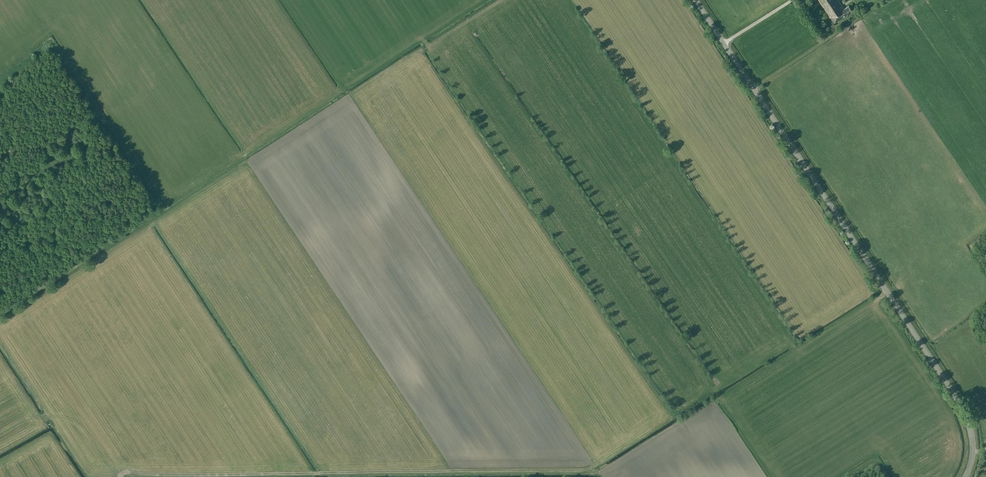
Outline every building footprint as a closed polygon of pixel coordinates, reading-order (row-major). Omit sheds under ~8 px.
[(844,9),(839,1),(840,0),(819,0),(834,23),(847,14),(847,13),(851,10),(848,6),(844,9)]
